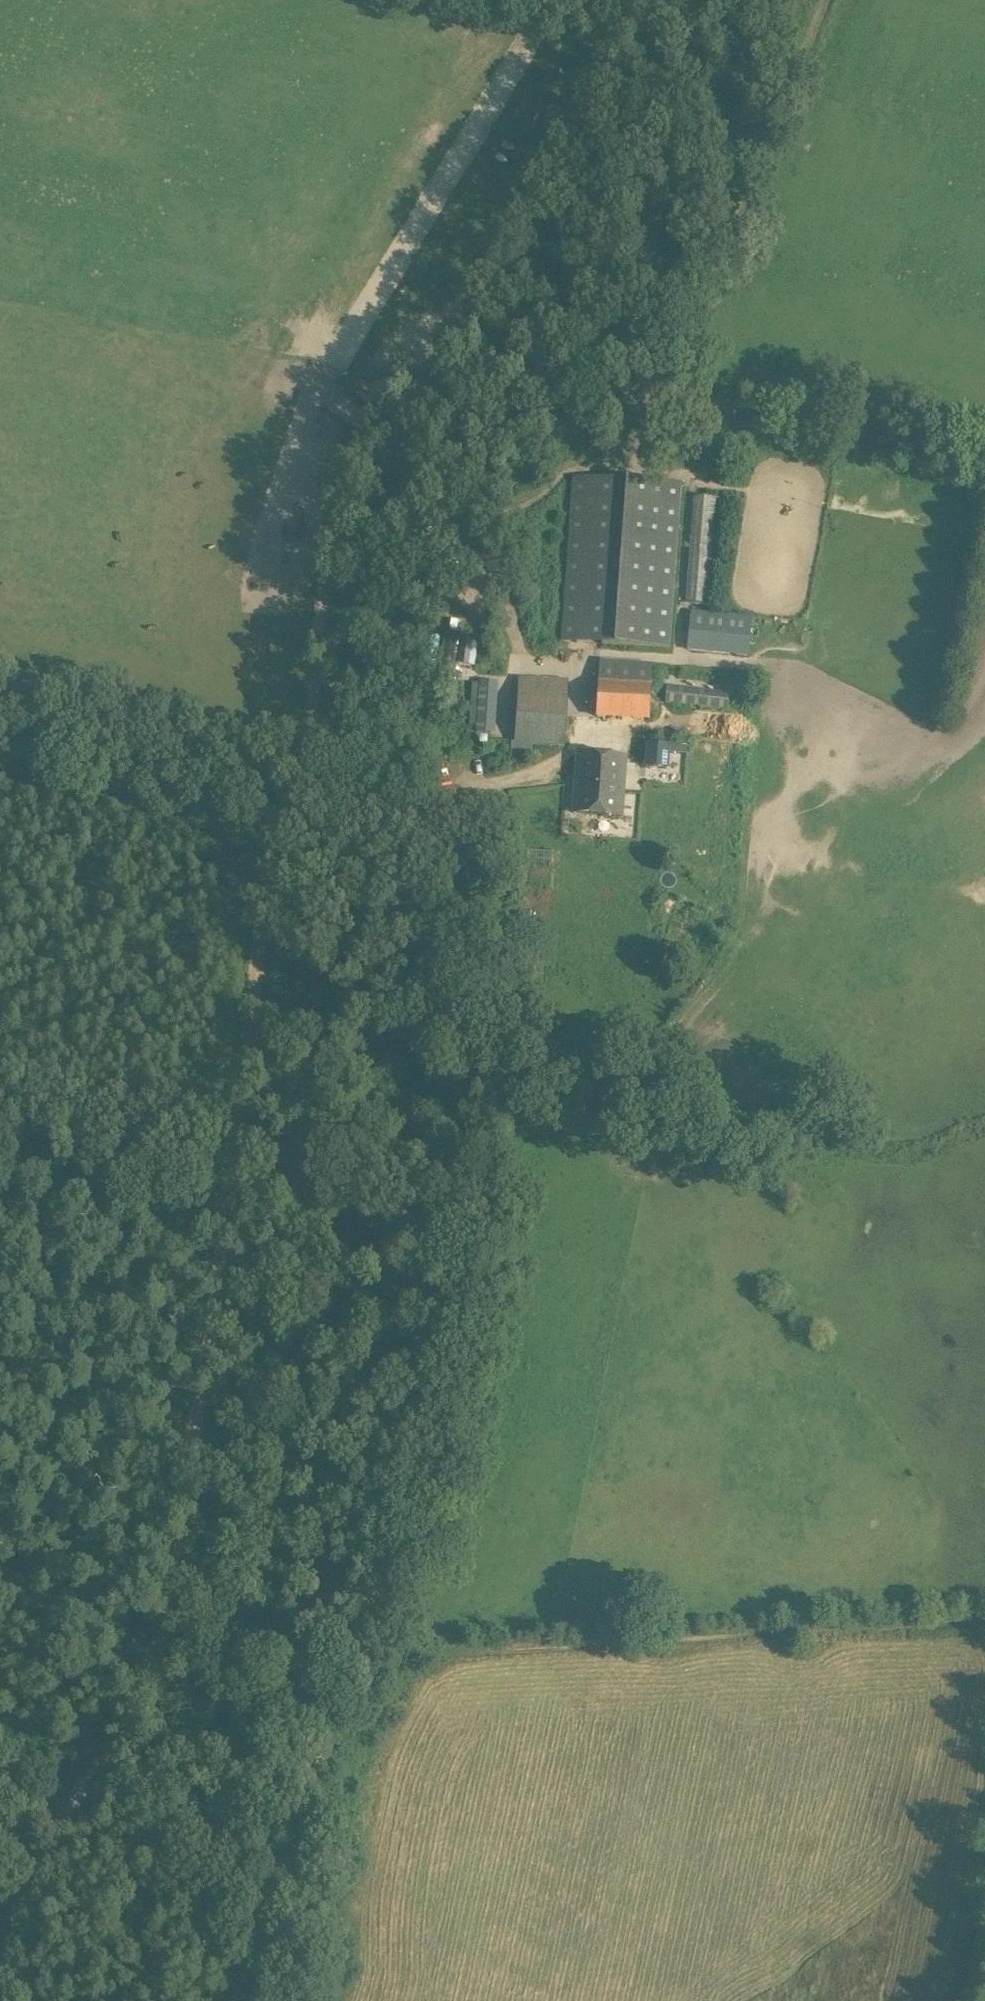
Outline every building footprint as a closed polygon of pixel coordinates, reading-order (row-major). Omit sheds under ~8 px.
[(563,644),(667,652),(680,492),(576,483),(563,644)] [(714,497),(695,496),(687,603),(706,604),(714,497)] [(686,650),(748,656),(751,617),(690,611),(686,650)] [(452,676),(457,638),(445,636),(440,674),(452,676)] [(651,662),(599,658),(595,718),(648,721),(651,662)] [(513,743),(563,746),(567,680),(549,678),(549,679),(518,677),(513,743)] [(497,681),(480,680),(476,731),(493,732),(497,681)] [(668,687),(666,704),(727,711),(729,695),(668,687)] [(669,745),(646,744),(645,765),(667,767),(668,754),(669,745)] [(575,809),(619,812),(623,760),(578,757),(575,809)]
